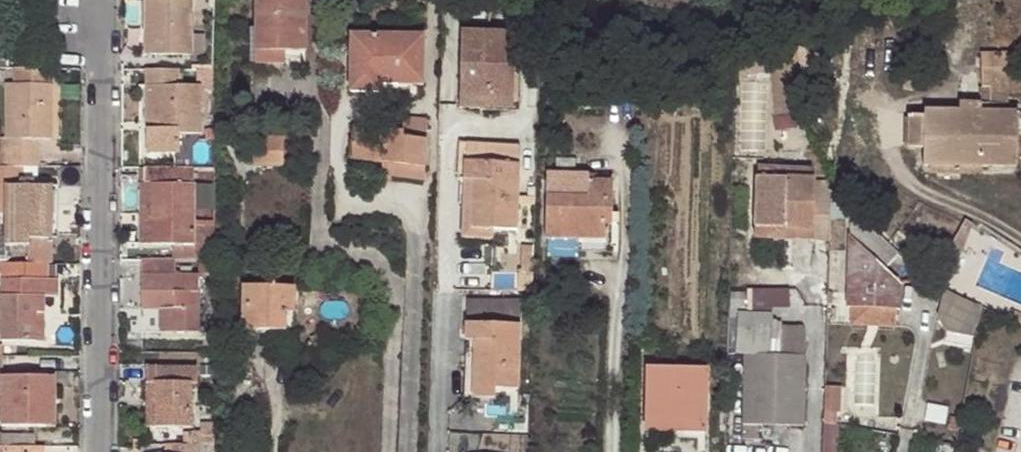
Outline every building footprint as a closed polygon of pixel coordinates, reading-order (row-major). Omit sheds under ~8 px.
[(148,54),(192,55),(193,0),(148,0),(148,54)] [(256,64),(285,64),(285,50),(307,51),(306,0),(256,0),(256,64)] [(460,108),(480,108),(480,98),(515,100),(516,31),(462,30),(460,108)] [(351,34),(351,76),(383,76),(382,84),(399,83),(425,84),(425,35),(351,34)] [(783,50),(789,68),(792,77),(818,66),(809,43),(783,50)] [(783,50),(737,58),(736,78),(789,68),(783,50)] [(982,52),(982,86),(1008,86),(1007,53),(982,52)] [(42,84),(43,68),(16,67),(15,84),(42,84)] [(181,69),(147,69),(147,84),(154,84),(153,128),(146,128),(146,152),(180,152),(179,134),(203,134),(202,84),(181,85),(181,69)] [(383,76),(351,76),(351,91),(399,93),(399,83),(382,84),(383,76)] [(918,78),(905,76),(902,89),(915,91),(918,78)] [(739,152),(769,152),(769,82),(739,82),(739,152)] [(40,166),(40,138),(53,139),(54,83),(42,84),(15,84),(7,83),(7,137),(0,137),(0,166),(4,166),(40,166)] [(960,101),(960,110),(1009,110),(1008,86),(982,86),(982,102),(960,101)] [(480,98),(480,108),(514,110),(515,100),(480,98)] [(1009,110),(960,110),(926,109),(925,166),(1017,166),(1018,109),(1009,110)] [(382,162),(380,173),(397,175),(424,179),(428,140),(428,119),(405,117),(404,133),(354,125),(350,158),(382,162)] [(262,128),(247,128),(247,165),(284,165),(285,137),(262,137),(262,128)] [(519,144),(466,142),(465,179),(474,179),(472,229),(495,229),(517,231),(519,144)] [(760,166),(758,226),(814,228),(815,176),(812,177),(812,168),(760,166)] [(195,167),(146,167),(146,183),(153,183),(154,222),(142,221),(141,244),(173,244),(183,243),(183,260),(216,260),(216,225),(195,224),(195,167)] [(606,215),(613,216),(614,180),(590,180),(590,173),(548,172),(546,240),(549,240),(548,257),(579,258),(578,251),(612,252),(612,226),(606,226),(606,215)] [(397,175),(380,173),(379,181),(396,184),(397,175)] [(474,179),(465,179),(463,238),(495,240),(495,229),(472,229),(474,179)] [(835,186),(833,182),(831,217),(856,213),(849,205),(846,201),(841,194),(837,189),(835,186)] [(153,183),(146,183),(142,183),(142,221),(154,222),(153,183)] [(6,245),(30,246),(31,237),(53,238),(53,187),(7,187),(6,245)] [(864,223),(851,236),(887,270),(899,257),(864,223)] [(814,228),(758,226),(757,239),(813,241),(814,228)] [(887,270),(851,236),(850,269),(848,307),(901,309),(902,284),(887,270)] [(31,237),(30,246),(53,246),(53,238),(31,237)] [(173,244),(173,260),(176,260),(183,260),(183,243),(173,244)] [(173,260),(143,260),(142,309),(162,309),(171,308),(172,316),(162,315),(162,332),(200,333),(201,274),(176,274),(176,260),(173,260)] [(49,264),(0,263),(0,275),(3,275),(2,340),(36,342),(37,312),(44,313),(45,296),(58,298),(59,279),(49,280),(49,264)] [(534,291),(534,273),(518,273),(519,291),(534,291)] [(242,329),(269,329),(269,321),(286,321),(286,311),(296,311),(296,286),(243,285),(242,329)] [(756,287),(755,306),(794,307),(795,287),(756,287)] [(980,325),(983,307),(977,304),(965,299),(947,290),(939,317),(946,330),(978,335),(980,325)] [(468,299),(466,340),(476,340),(474,388),(496,388),(519,389),(521,300),(468,299)] [(45,342),(44,313),(37,312),(36,342),(45,342)] [(269,321),(269,329),(286,330),(286,321),(269,321)] [(737,353),(744,353),(806,354),(807,329),(738,327),(737,353)] [(476,340),(466,340),(465,397),(495,398),(496,388),(474,388),(476,340)] [(806,354),(744,353),(742,425),(804,427),(806,354)] [(2,377),(2,425),(48,426),(47,376),(3,375),(3,354),(0,354),(0,377),(2,377)] [(147,366),(147,383),(156,382),(157,427),(194,427),(193,382),(199,383),(198,367),(147,366)] [(648,367),(647,417),(684,417),(684,432),(706,432),(707,368),(648,367)] [(47,376),(48,426),(57,427),(57,371),(48,371),(47,376)] [(156,382),(147,383),(147,427),(157,427),(156,382)] [(684,417),(647,417),(647,431),(684,432),(684,417)] [(194,444),(216,444),(216,428),(194,428),(194,432),(194,444)] [(183,432),(183,444),(194,444),(194,432),(183,432)] [(36,446),(35,434),(0,434),(0,446),(36,446)]
